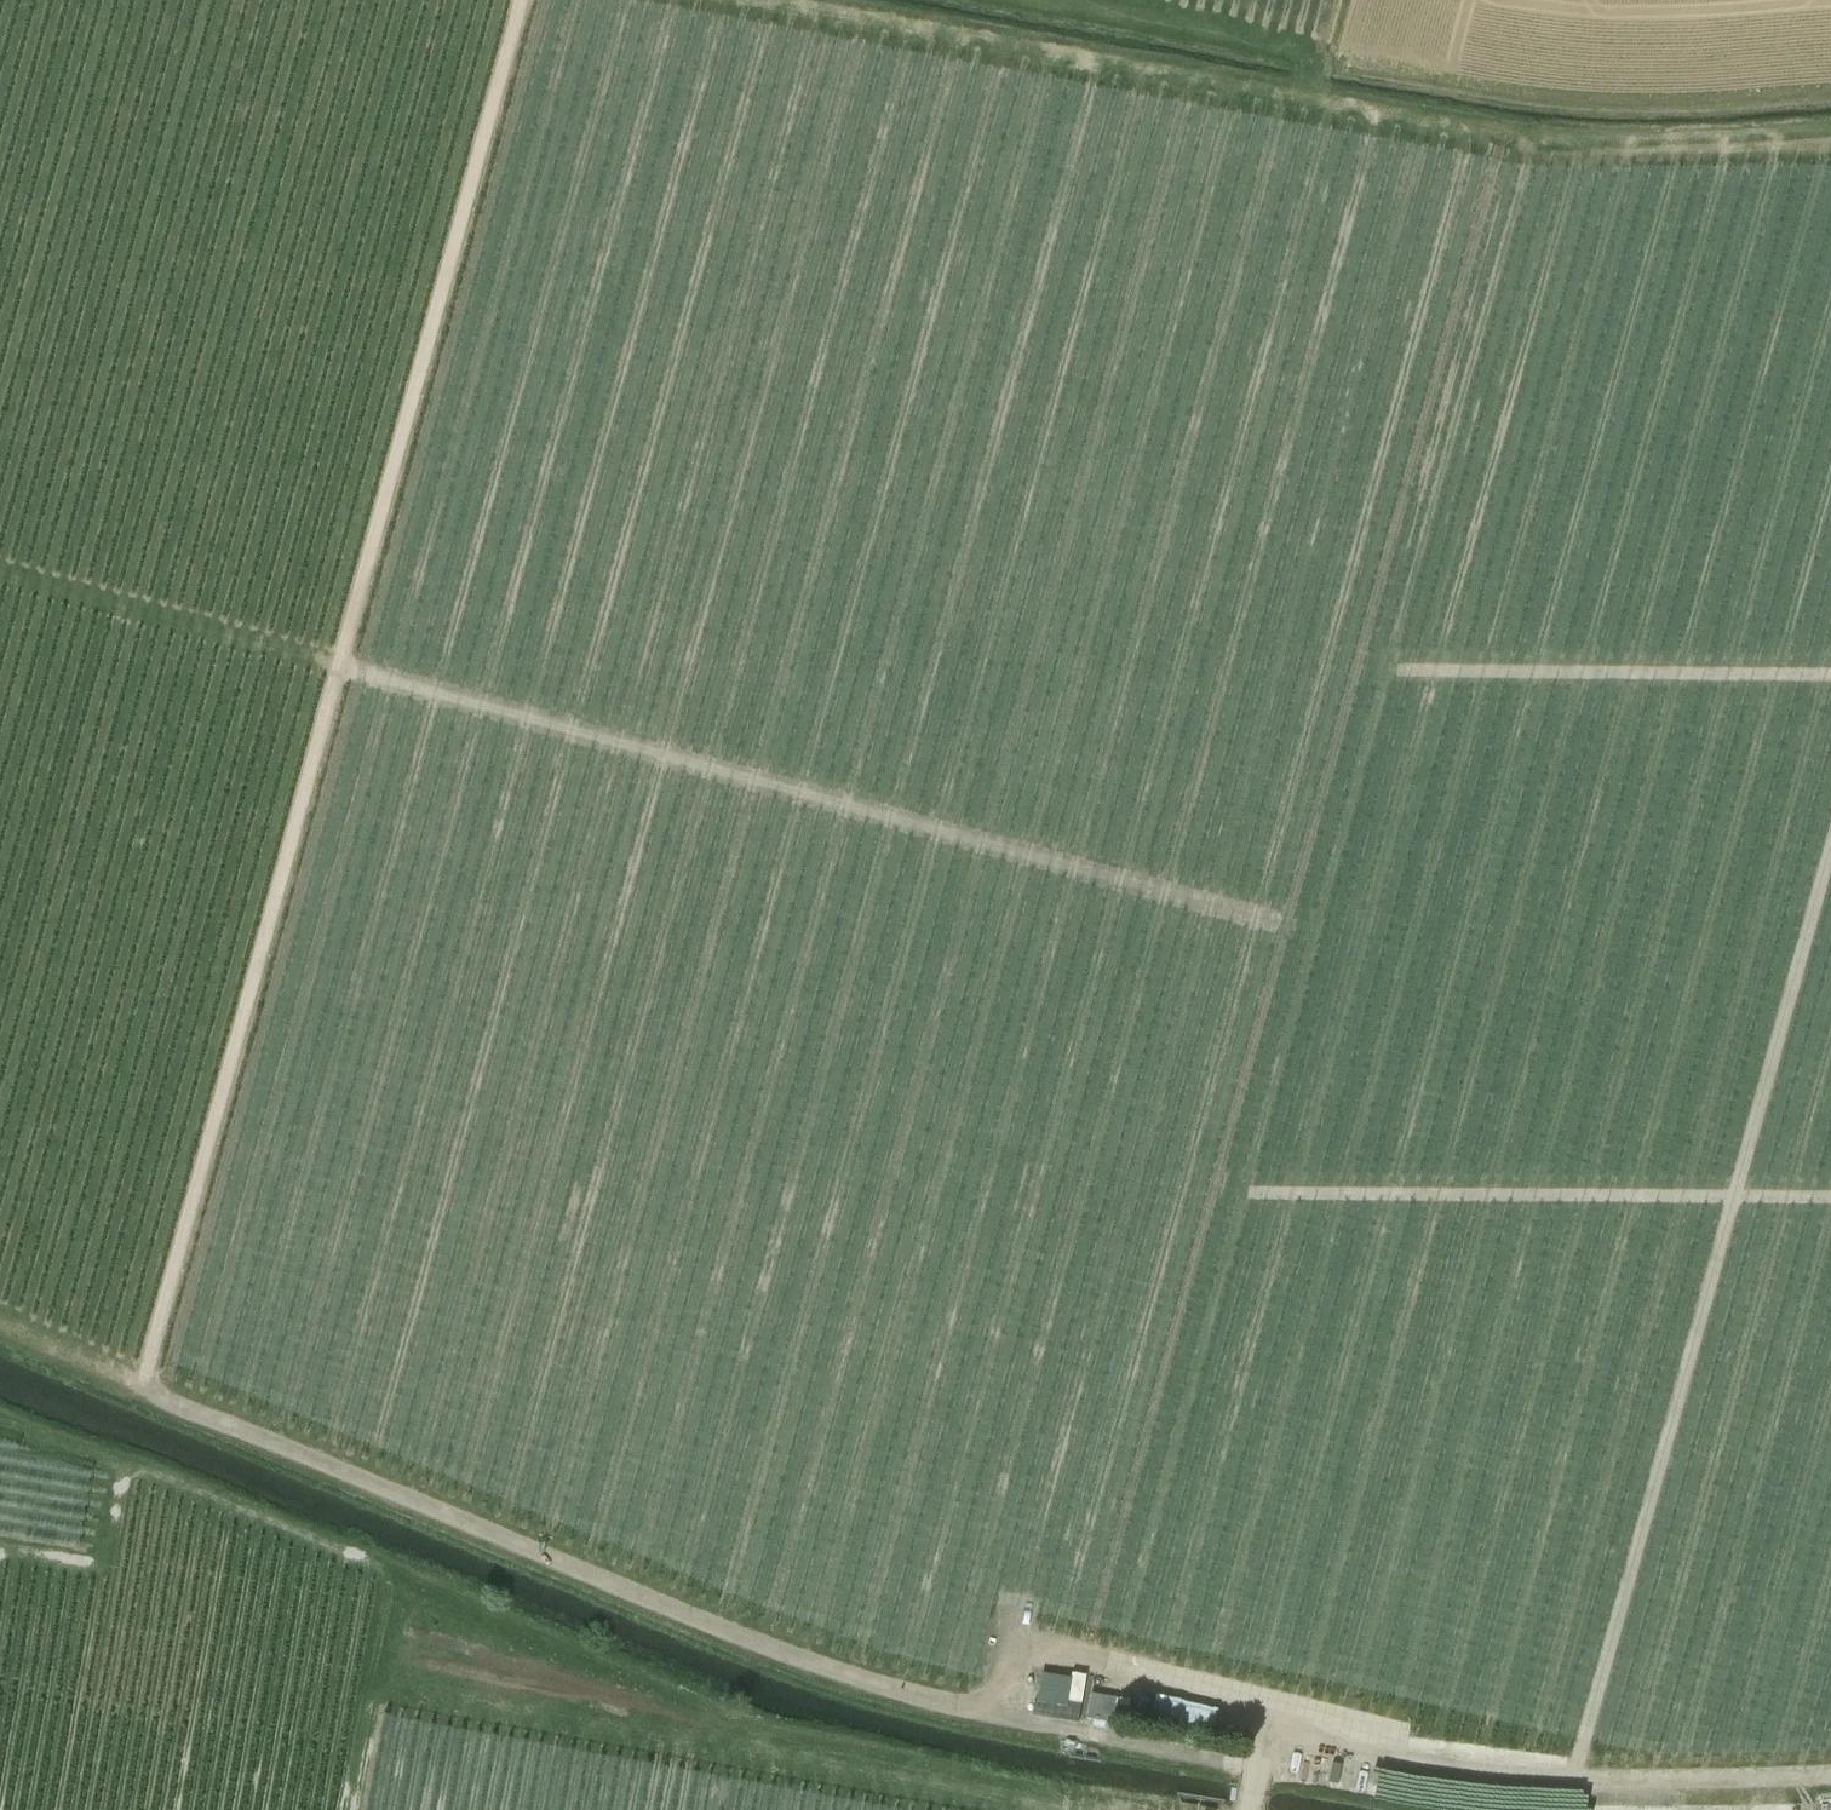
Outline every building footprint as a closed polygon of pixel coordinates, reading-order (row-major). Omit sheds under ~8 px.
[(1086,1717),(1089,1673),(1042,1669),(1039,1713),(1086,1717)] [(1117,1699),(1092,1693),(1087,1717),(1112,1722),(1117,1699)]
